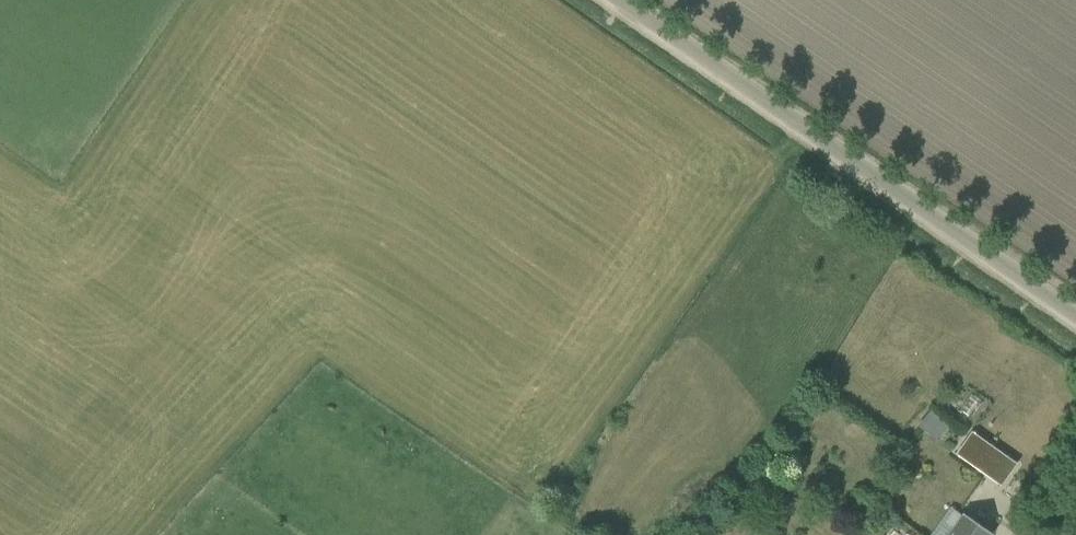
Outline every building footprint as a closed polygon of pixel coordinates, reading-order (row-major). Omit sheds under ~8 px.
[(932,408),(921,422),(939,437),(951,424),(932,408)] [(1002,484),(1017,463),(972,431),(957,452),(1002,484)] [(949,534),(991,534),(993,533),(964,513),(949,534)]
